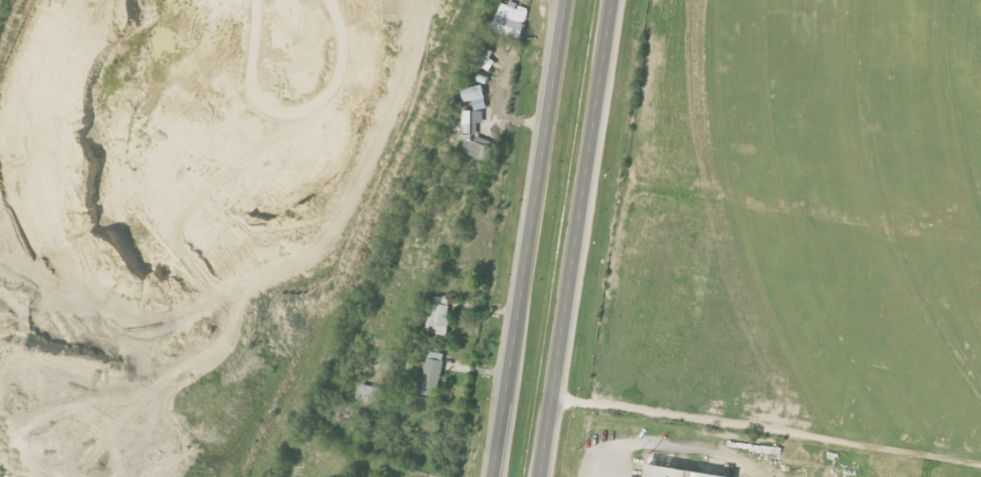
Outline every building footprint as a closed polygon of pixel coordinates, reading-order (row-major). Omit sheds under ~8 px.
[(493,32),(522,39),(530,8),(501,1),(493,32)] [(463,89),(465,101),(486,97),(484,84),(463,89)] [(484,110),(464,110),(463,132),(477,132),(477,123),(483,123),(484,110)] [(476,137),(474,143),(465,140),(462,152),(491,161),(496,143),(476,137)] [(446,336),(452,299),(436,296),(430,333),(446,336)] [(421,394),(437,397),(444,354),(429,351),(421,394)] [(648,465),(647,476),(731,476),(648,465)]
